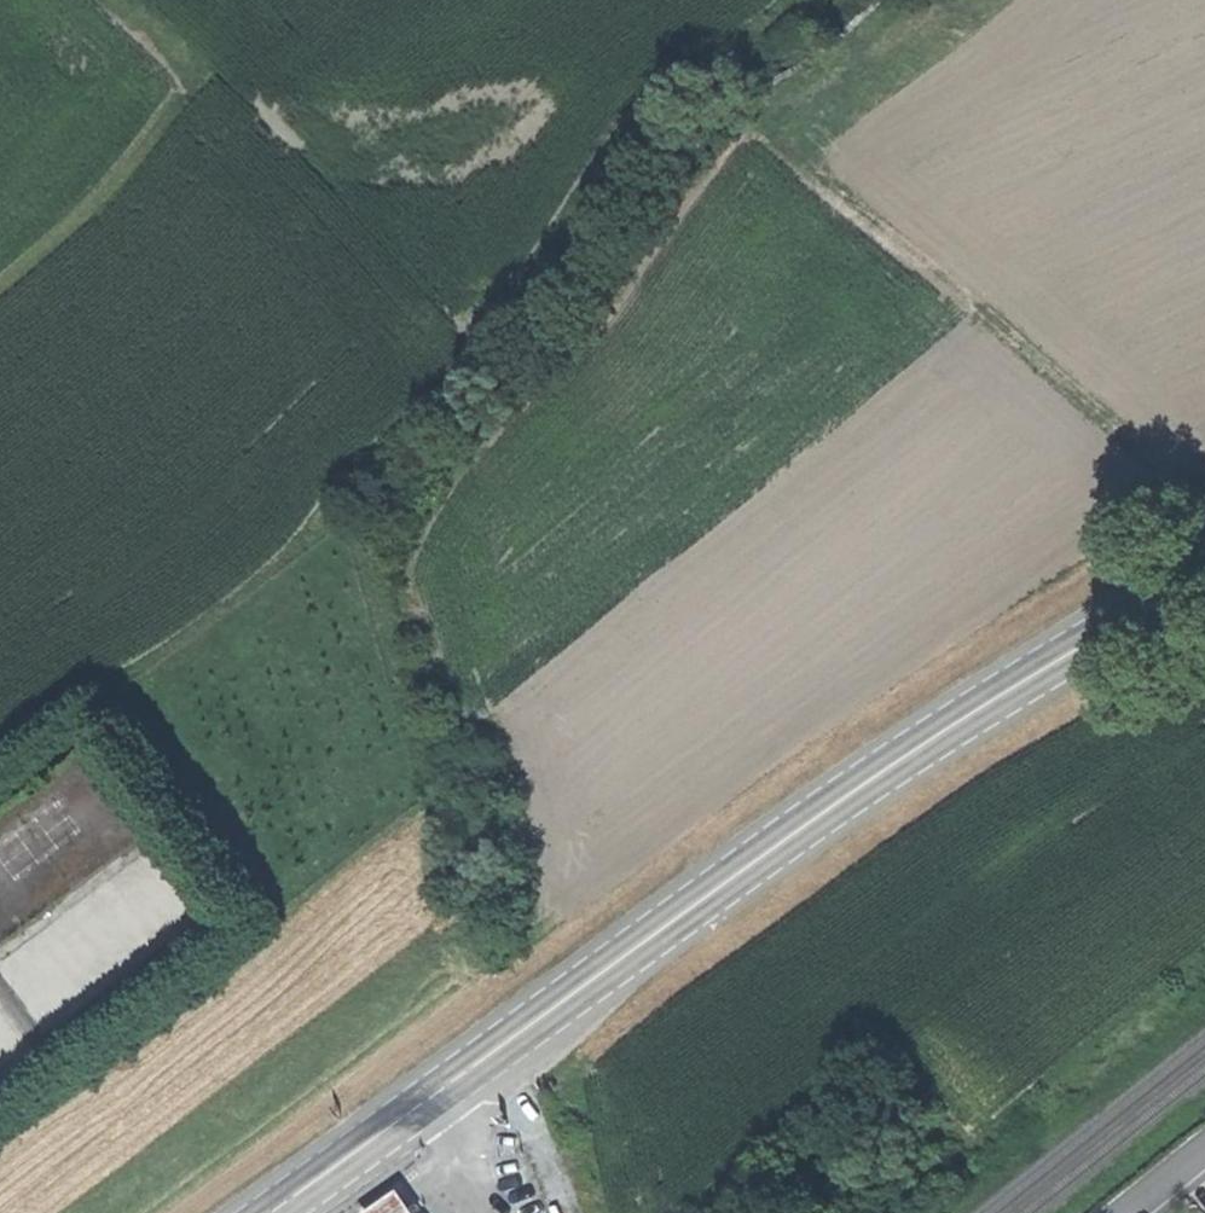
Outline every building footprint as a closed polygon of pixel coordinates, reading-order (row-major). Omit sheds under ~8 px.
[(366,1212),(429,1212),(410,1184),(366,1212)]
